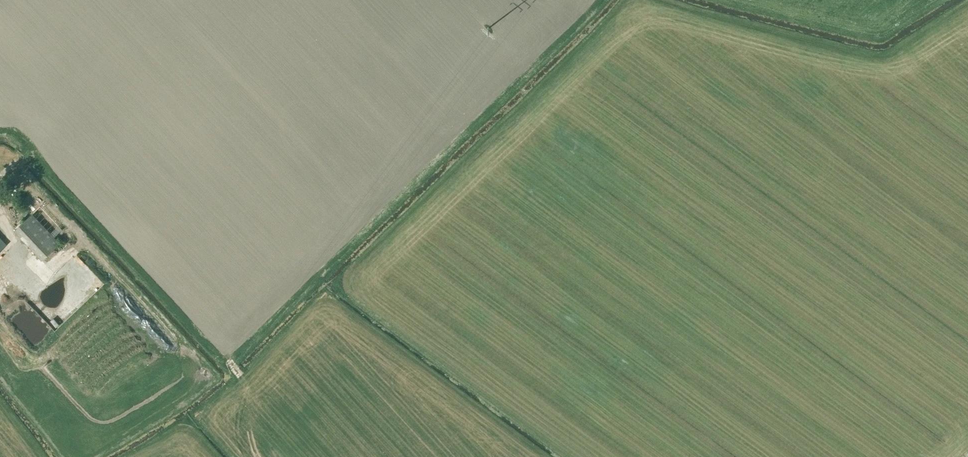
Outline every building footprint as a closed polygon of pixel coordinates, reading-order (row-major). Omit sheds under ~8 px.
[(42,260),(60,243),(32,214),(15,231),(42,260)]
